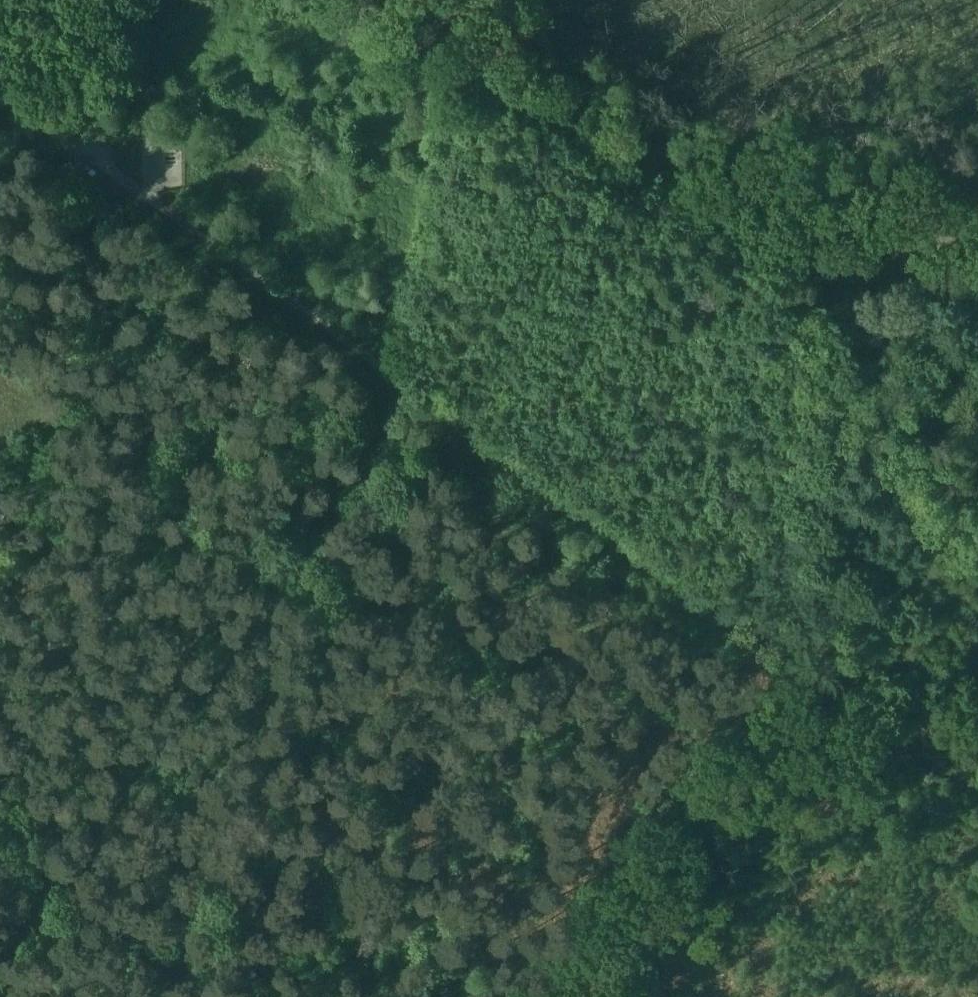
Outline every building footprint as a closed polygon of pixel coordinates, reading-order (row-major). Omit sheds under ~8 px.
[(152,133),(140,133),(141,157),(153,157),(152,133)] [(189,847),(167,852),(172,874),(194,869),(189,847)]
